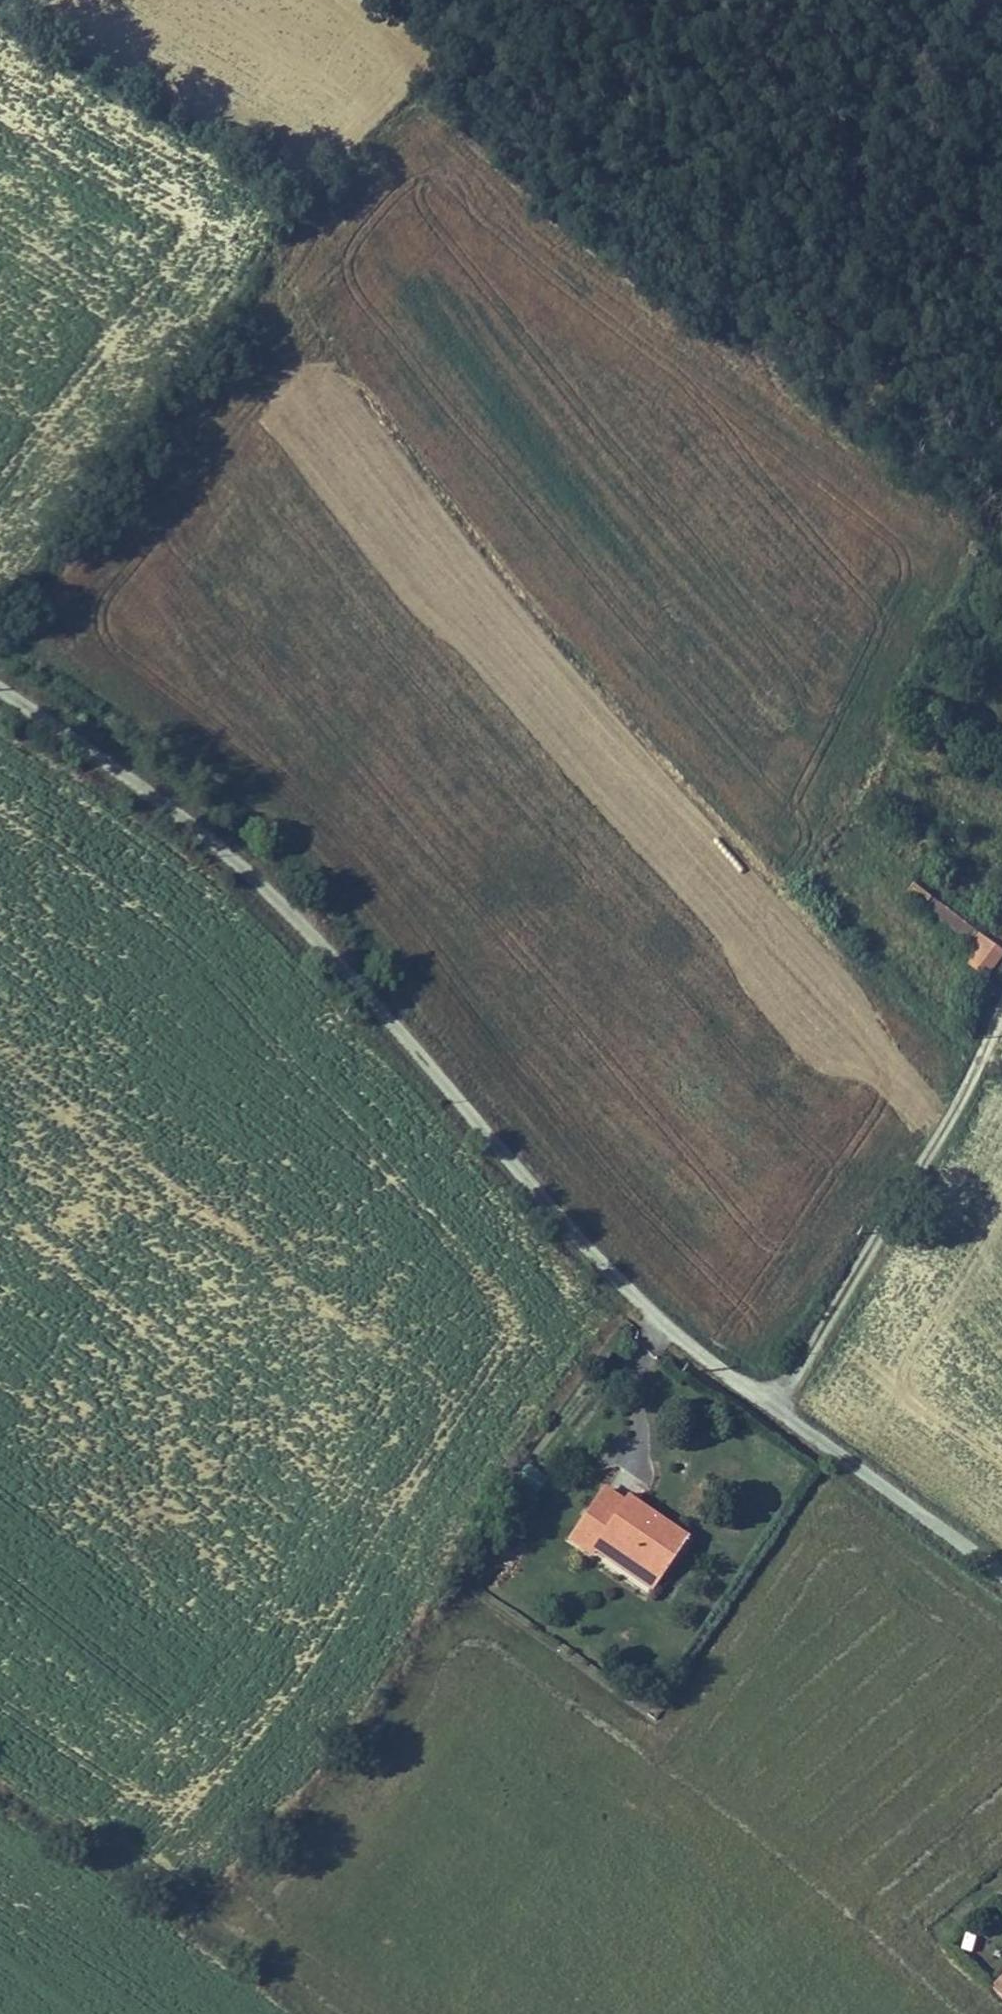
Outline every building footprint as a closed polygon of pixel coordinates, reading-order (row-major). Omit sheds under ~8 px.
[(911,884),(906,894),(928,903),(932,893),(911,884)] [(972,929),(1001,951),(1001,919),(987,908),(972,929)] [(681,1593),(709,1551),(652,1513),(649,1519),(627,1505),(594,1556),(615,1570),(625,1556),(681,1593)] [(672,1607),(681,1593),(625,1556),(615,1570),(672,1607)] [(992,1963),(1001,1973),(1001,1952),(992,1963)]
